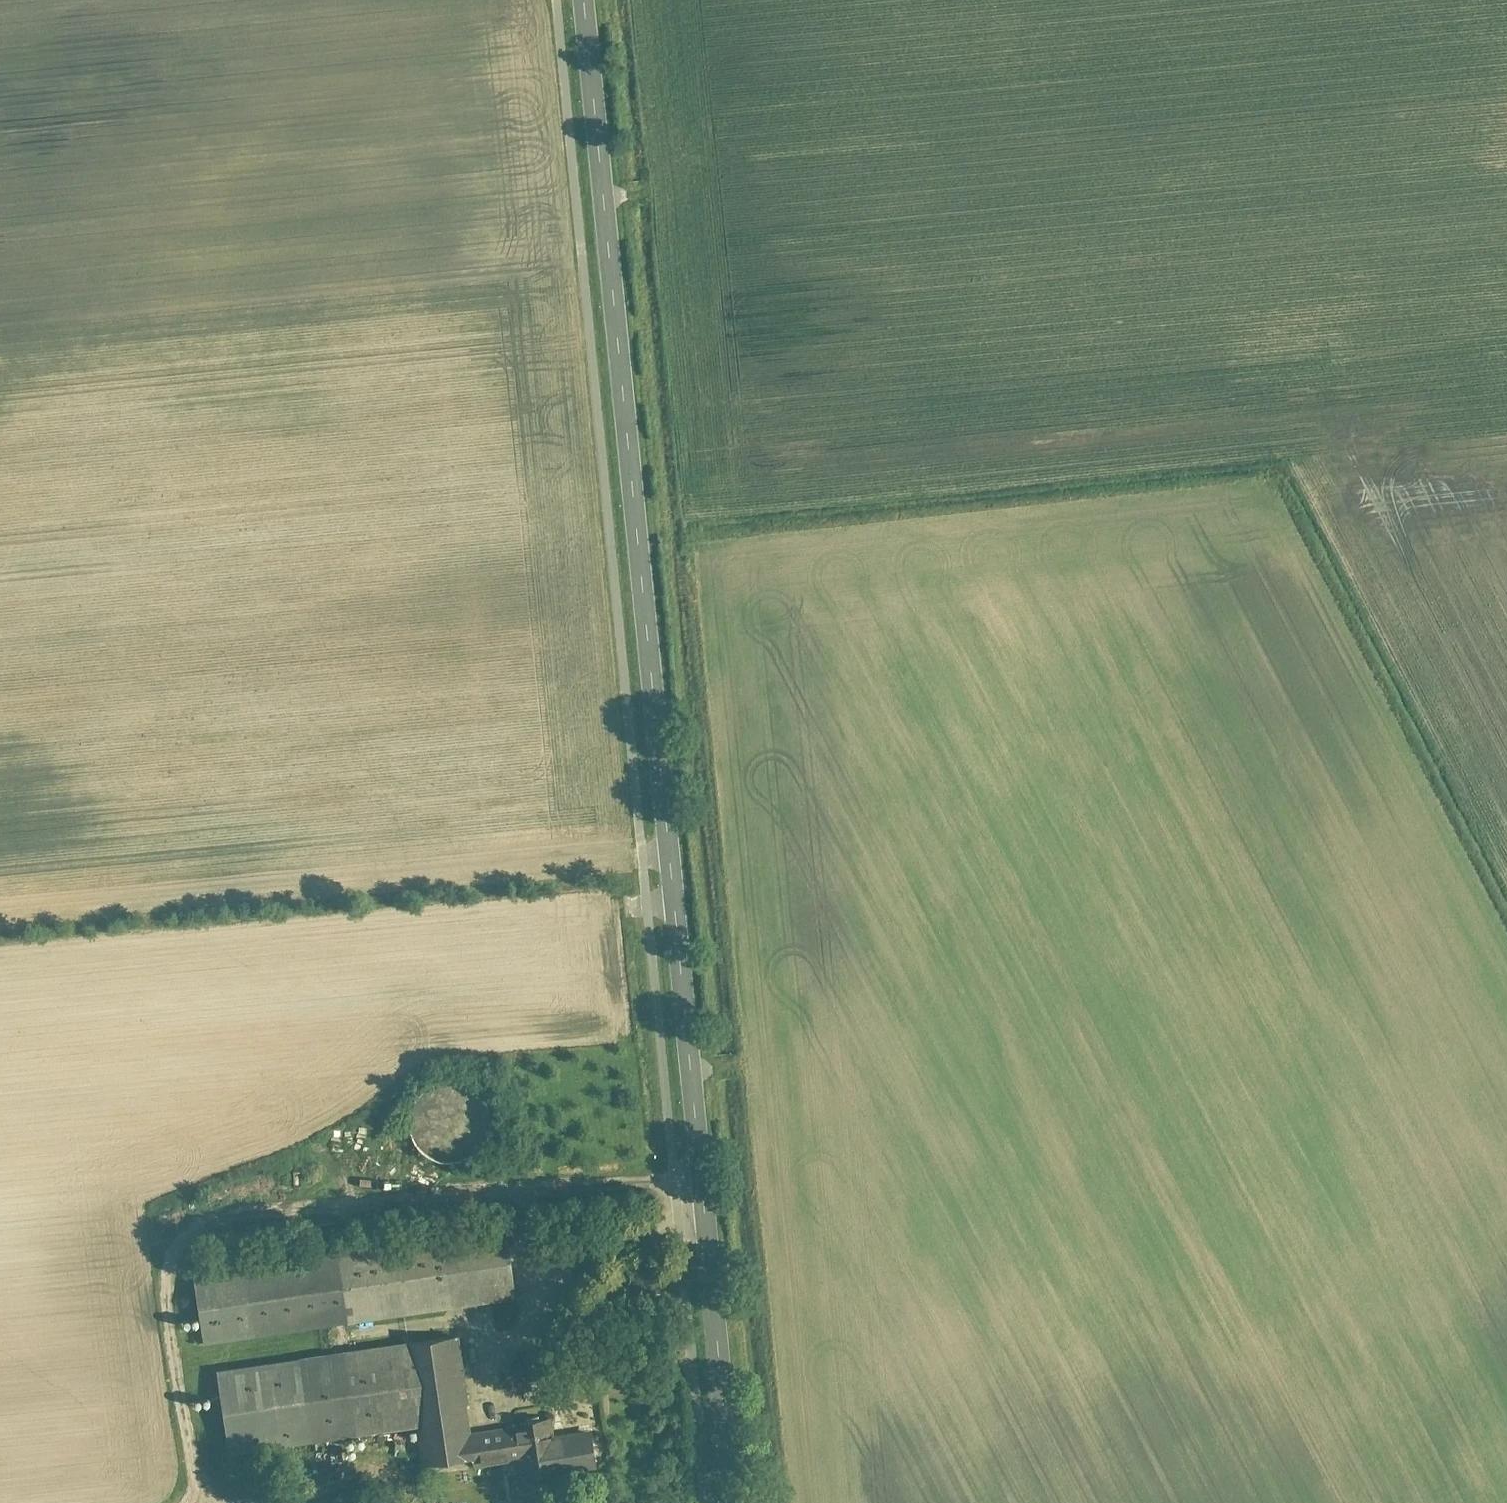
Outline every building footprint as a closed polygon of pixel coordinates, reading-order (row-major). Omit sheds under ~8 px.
[(412,1149),(424,1160),(443,1166),(468,1161),(483,1146),(490,1124),(483,1102),(469,1088),(448,1081),(424,1088),(410,1103),(404,1125),(412,1149)] [(189,1272),(199,1345),(510,1303),(500,1230),(189,1272)] [(468,1431),(457,1341),(215,1370),(225,1457),(409,1435),(413,1469),(437,1466),(438,1475),(532,1463),(534,1479),(589,1472),(584,1430),(555,1434),(553,1421),(468,1431)]
